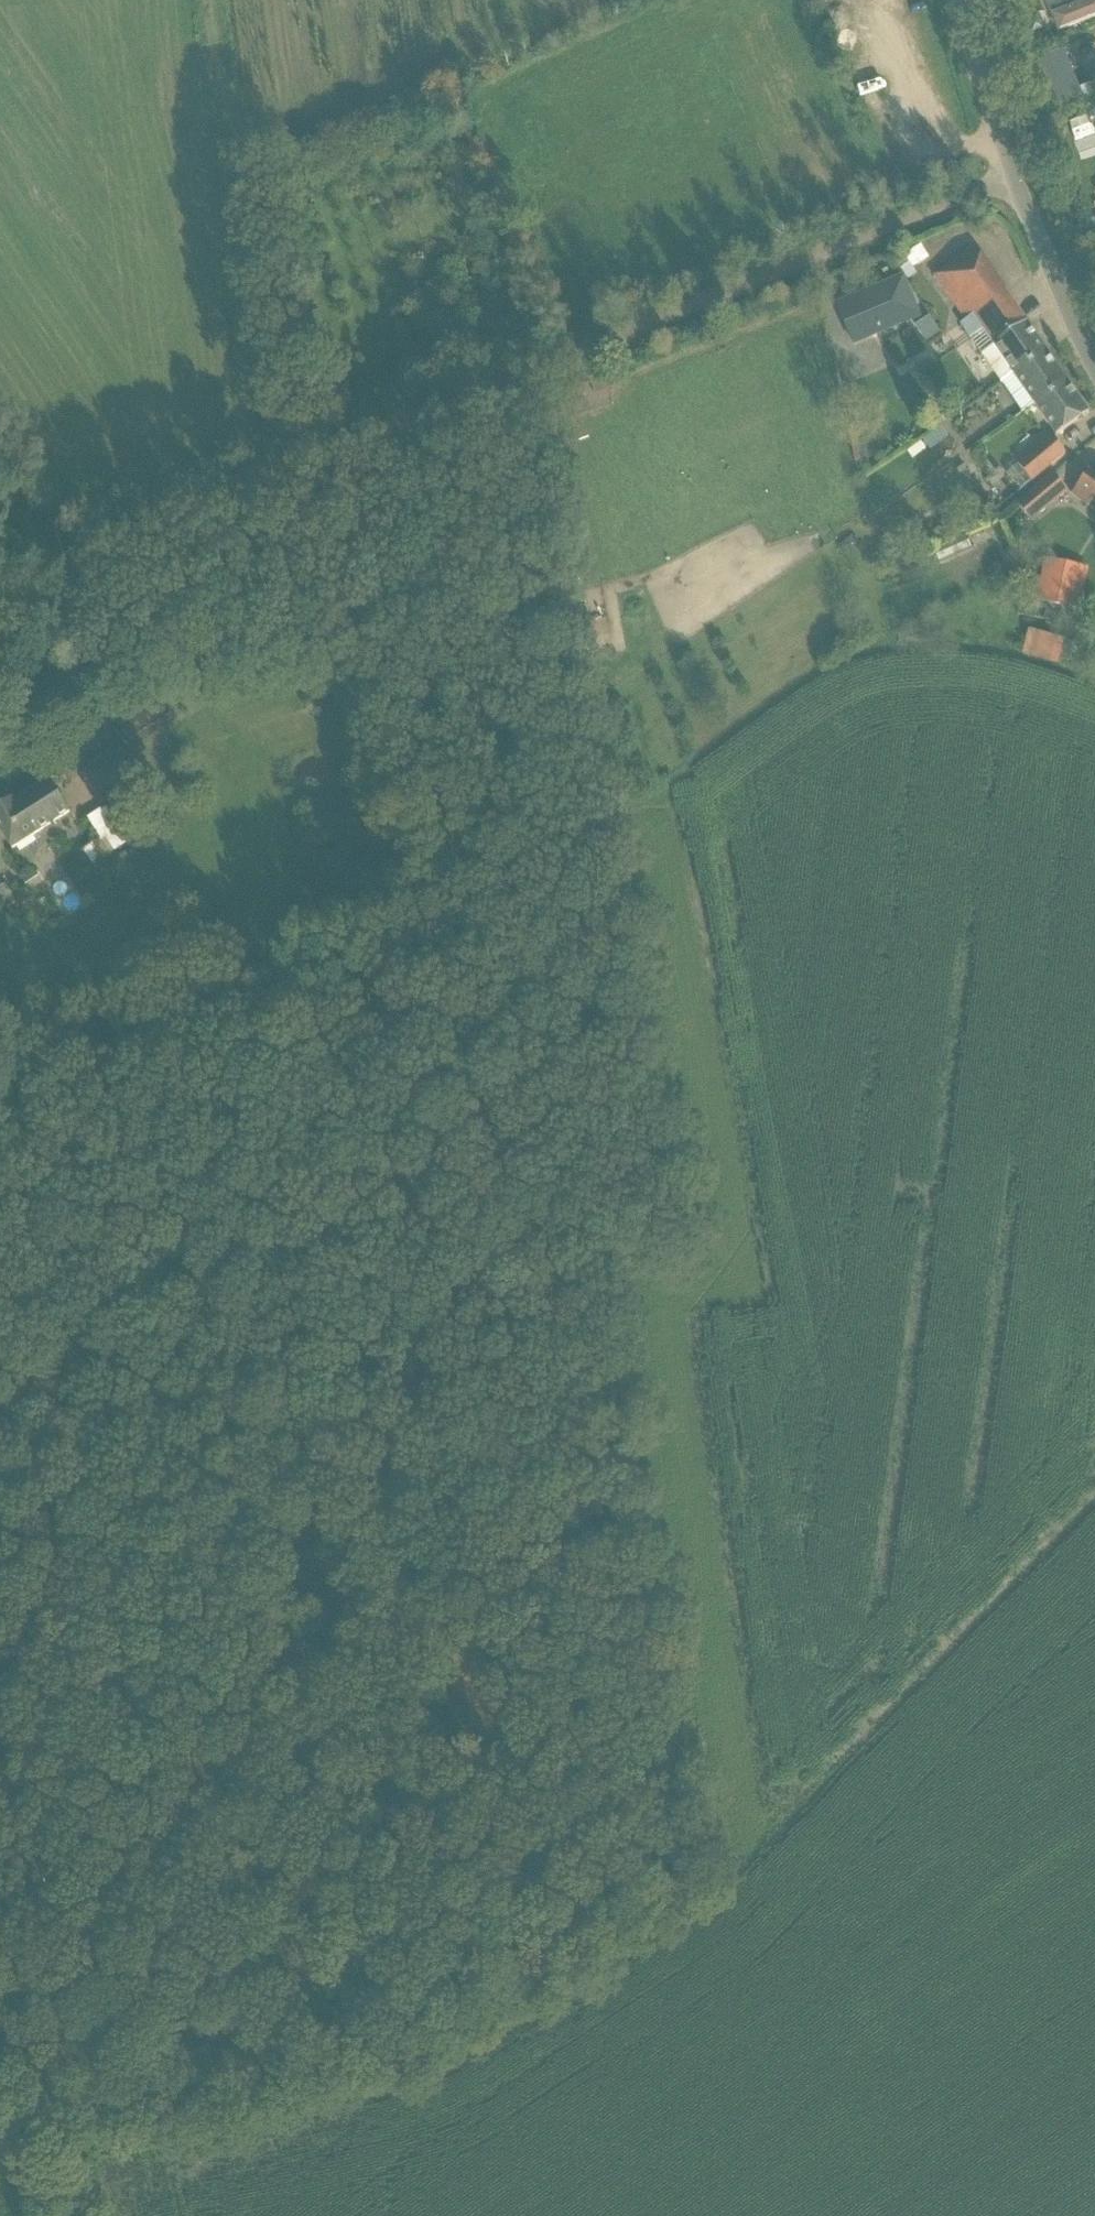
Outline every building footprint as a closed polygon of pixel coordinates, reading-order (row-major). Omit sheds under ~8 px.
[(1094,19),(1094,0),(1046,0),(1055,31),(1094,19)] [(1034,34),(1032,40),(1034,46),(1040,48),(1046,46),(1048,40),(1046,34),(1040,32),(1034,34)] [(1067,46),(1034,55),(1049,111),(1082,102),(1067,46)] [(893,256),(903,273),(928,258),(921,247),(905,257),(901,251),(893,256)] [(935,276),(947,294),(966,320),(1004,292),(974,248),(935,276)] [(919,317),(902,278),(837,306),(853,344),(919,317)] [(1004,292),(966,320),(987,351),(981,355),(1001,383),(1046,352),(1004,292)] [(1067,382),(1046,352),(1001,383),(1022,414),(1035,405),(1067,382)] [(1067,382),(1035,405),(1056,435),(1088,413),(1067,382)] [(1051,436),(1017,464),(1032,481),(1065,453),(1051,436)] [(1075,489),(1071,495),(1088,507),(1092,501),(1094,503),(1094,476),(1088,471),(1075,489)] [(1051,475),(1015,504),(1032,522),(1066,492),(1051,475)] [(1074,610),(1080,583),(1045,575),(1039,602),(1074,610)] [(583,604),(583,591),(570,591),(570,605),(583,604)] [(1022,654),(1061,663),(1067,639),(1028,630),(1022,654)] [(1,834),(12,850),(69,812),(48,780),(14,803),(13,800),(0,808),(0,831),(1,834)] [(100,837),(82,849),(94,865),(132,839),(107,803),(86,817),(100,837)]
